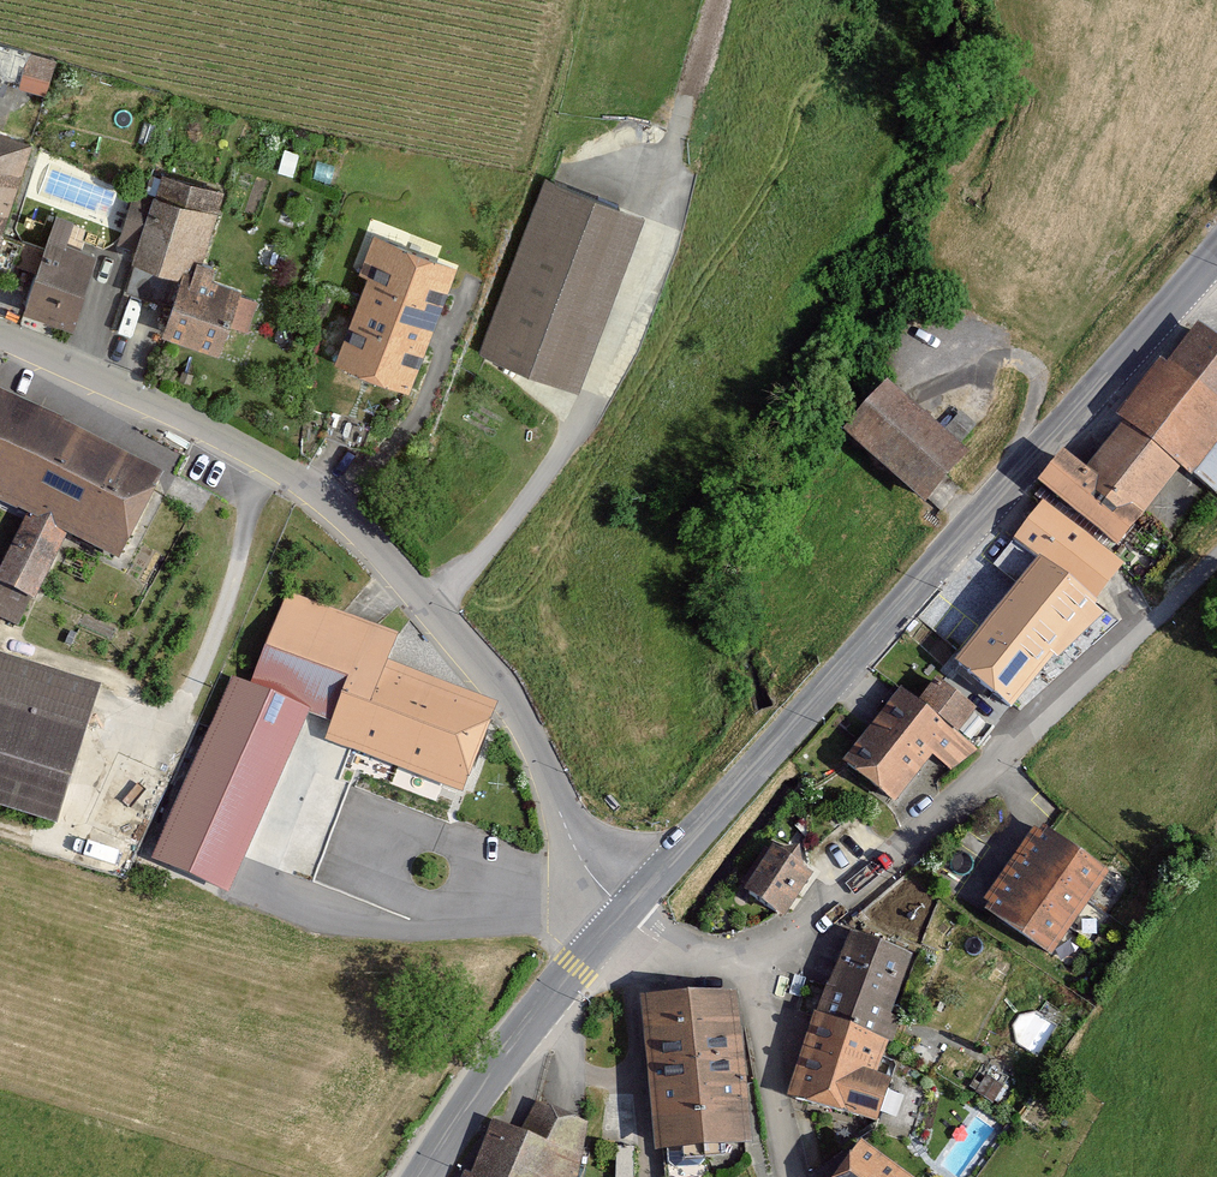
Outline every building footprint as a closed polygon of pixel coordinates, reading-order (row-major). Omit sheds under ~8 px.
[(0,45),(0,78),(21,84),(29,53),(0,45)] [(0,122),(0,221),(12,224),(38,132),(0,122)] [(206,257),(226,188),(164,170),(156,199),(138,193),(123,243),(140,248),(137,258),(187,272),(193,274),(199,255),(206,257)] [(650,215),(548,176),(482,347),(584,386),(650,215)] [(27,309),(78,326),(103,250),(71,240),(78,219),(59,213),(52,236),(39,270),(27,309)] [(12,224),(0,221),(0,255),(12,224)] [(15,262),(39,270),(52,236),(28,227),(15,262)] [(361,297),(437,326),(462,263),(374,230),(358,272),(369,276),(361,297)] [(168,329),(226,348),(246,287),(215,277),(220,262),(206,257),(199,255),(193,274),(187,272),(168,329)] [(414,389),(437,326),(361,297),(337,360),(414,389)] [(1091,467),(1147,512),(1182,469),(1216,498),(1216,335),(1202,322),(1170,360),(1163,355),(1116,412),(1128,422),(1091,467)] [(928,503),(972,454),(892,382),(847,431),(928,503)] [(29,512),(0,577),(0,580),(40,599),(72,534),(127,560),(170,473),(0,389),(0,498),(29,512)] [(1078,586),(1104,554),(1067,524),(1077,513),(1118,547),(1147,512),(1091,467),(1070,450),(1041,485),(1060,501),(1052,511),(1043,504),(1016,536),(1078,586)] [(1080,645),(1108,610),(1078,586),(1016,536),(993,565),(1019,586),(958,661),(1016,708),(1072,638),(1080,645)] [(401,637),(290,594),(250,685),(307,710),(332,719),(325,739),(464,791),(487,706),(389,667),(401,637)] [(60,823),(104,683),(0,651),(0,805),(60,823)] [(250,685),(231,676),(151,856),(227,889),(307,710),(250,685)] [(882,713),(934,757),(951,771),(977,748),(958,733),(978,709),(939,676),(920,700),(904,687),(882,713)] [(898,802),(934,757),(882,713),(845,758),(898,802)] [(1091,899),(1109,872),(1046,828),(1027,855),(1091,899)] [(787,915),(815,874),(778,848),(750,889),(787,915)] [(1072,926),(1091,899),(1027,855),(1008,882),(1072,926)] [(1054,952),(1072,926),(1008,882),(990,909),(1054,952)] [(889,1014),(912,955),(851,932),(820,1013),(891,1039),(899,1018),(889,1014)] [(748,1065),(742,988),(647,995),(653,1072),(748,1065)] [(891,1039),(820,1013),(790,1102),(881,1125),(897,1081),(877,1073),(891,1039)] [(753,1142),(748,1065),(653,1072),(658,1149),(753,1142)] [(592,1122),(544,1098),(526,1128),(498,1120),(474,1175),(467,1172),(464,1176),(581,1176),(586,1160),(592,1122)] [(839,1176),(910,1176),(863,1144),(839,1176)]
